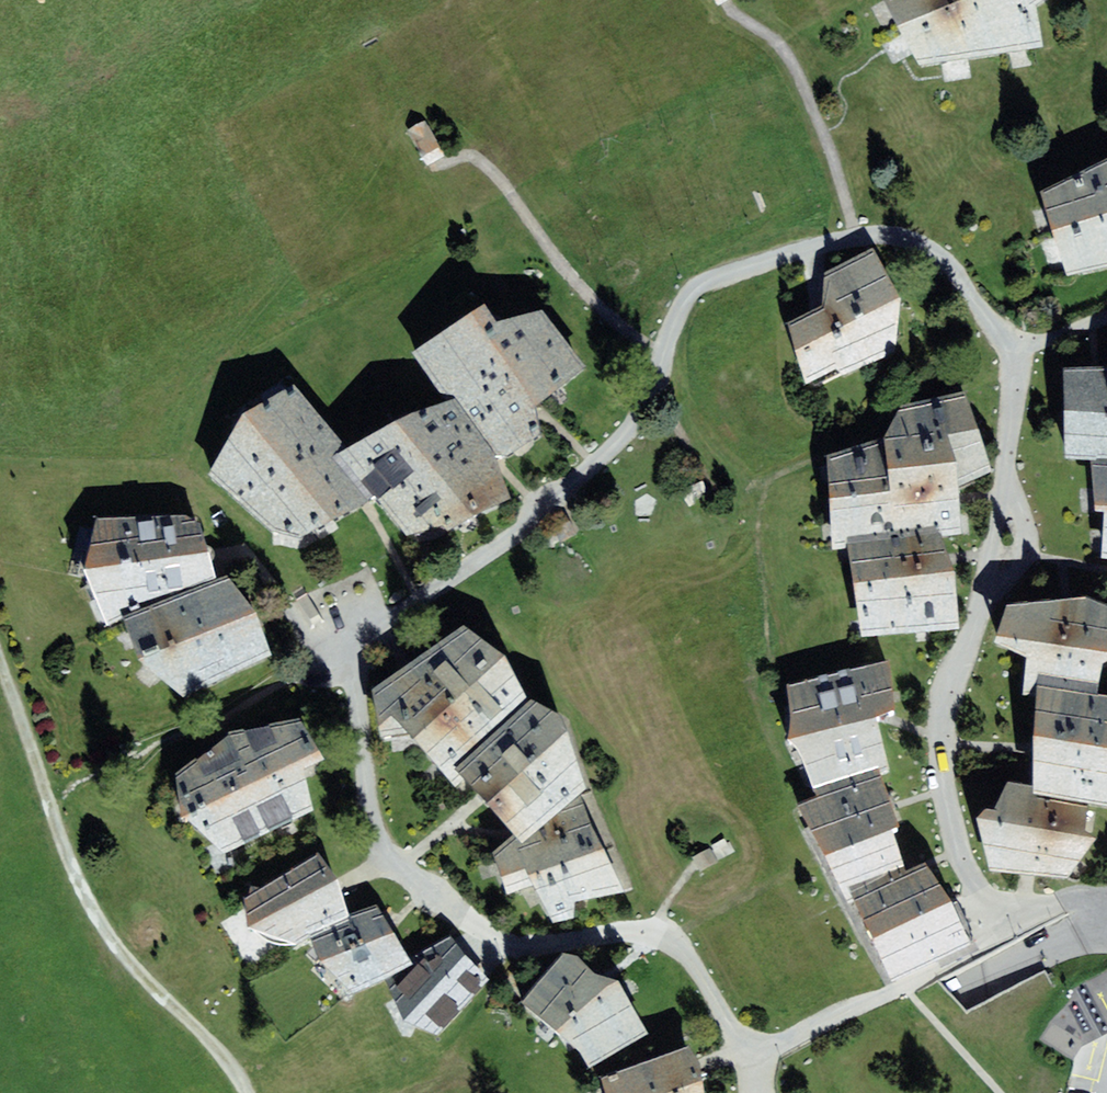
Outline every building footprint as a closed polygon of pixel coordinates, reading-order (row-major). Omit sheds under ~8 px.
[(922,67),(1043,45),(1035,4),(1042,0),(884,0),(922,67)] [(431,125),(411,136),(424,162),(434,158),(445,152),(431,125)] [(1040,192),(1067,273),(1106,265),(1106,158),(1040,192)] [(822,318),(801,329),(791,333),(797,360),(808,388),(836,371),(844,378),(893,355),(899,309),(873,256),(826,281),(822,318)] [(507,308),(428,355),(462,407),(475,400),(519,451),(511,456),(526,458),(565,436),(558,409),(575,394),(600,370),(556,311),(522,326),(507,308)] [(1070,379),(1069,461),(1106,461),(1106,380),(1070,379)] [(267,419),(226,476),(291,539),(315,544),(358,524),(382,507),(351,461),(364,455),(307,390),(267,419)] [(364,455),(351,461),(382,507),(399,532),(417,531),(426,543),(466,530),(470,537),(530,501),(511,456),(519,451),(475,400),(462,407),(364,455)] [(963,404),(907,415),(882,453),(833,469),(837,553),(937,538),(964,534),(959,492),(989,478),(963,404)] [(1094,473),(1099,520),(1106,527),(1106,473),(1094,473)] [(11,512),(2,502),(0,504),(0,522),(11,512)] [(146,623),(234,586),(233,557),(204,517),(108,522),(106,573),(119,627),(146,623)] [(851,556),(857,567),(864,640),(957,635),(954,586),(937,538),(851,556)] [(234,586),(146,623),(165,667),(202,702),(291,664),(286,616),(247,581),(234,586)] [(303,589),(294,595),(311,629),(317,625),(323,622),(303,589)] [(1027,656),(1023,693),(1038,694),(1038,685),(1097,693),(1102,663),(1106,660),(1106,603),(1086,594),(1066,596),(1008,603),(995,641),(1027,656)] [(420,735),(456,774),(459,771),(532,703),(518,660),(469,627),(380,691),(420,735)] [(892,663),(790,687),(815,787),(876,772),(890,768),(878,716),(886,714),(898,711),(892,663)] [(1034,794),(1089,803),(1106,805),(1106,694),(1097,693),(1038,685),(1038,694),(1035,750),(1033,783),(1034,794)] [(380,691),(382,696),(386,742),(420,735),(380,691)] [(595,738),(576,718),(532,703),(459,771),(520,840),(540,829),(580,792),(588,787),(595,738)] [(328,725),(250,739),(185,798),(193,825),(236,859),(328,813),(348,754),(328,725)] [(876,772),(815,787),(817,796),(797,802),(842,899),(855,894),(907,868),(893,831),(899,827),(890,805),(876,772)] [(977,817),(988,869),(1027,874),(1067,879),(1097,838),(1086,830),(1089,803),(1034,794),(1033,783),(1009,780),(977,817)] [(622,856),(580,792),(540,829),(520,840),(493,850),(509,891),(533,885),(546,915),(571,909),(575,901),(621,890),(622,856)] [(318,851),(243,897),(250,931),(298,948),(312,943),(349,912),(338,879),(318,851)] [(716,861),(708,851),(696,860),(703,870),(716,861)] [(907,868),(855,894),(897,976),(969,940),(961,924),(928,858),(907,868)] [(413,962),(377,903),(349,912),(312,943),(321,963),(353,996),(387,977),(413,962)] [(413,962),(387,977),(410,1025),(434,1034),(482,983),(464,966),(450,943),(413,962)] [(626,981),(560,951),(521,1001),(562,1034),(590,1067),(647,1035),(626,981)] [(692,1043),(590,1067),(598,1092),(704,1092),(692,1043)]
